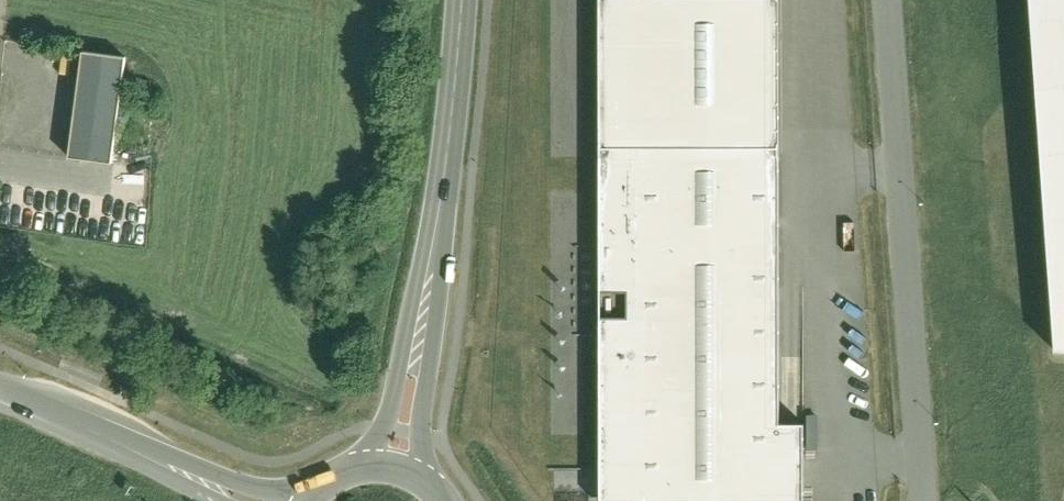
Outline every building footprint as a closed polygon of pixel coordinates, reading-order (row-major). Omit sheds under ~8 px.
[(605,500),(793,500),(793,424),(773,425),(769,0),(601,0),(605,500)] [(1059,349),(1063,348),(1063,0),(1034,0),(1059,349)] [(84,57),(69,157),(108,163),(123,63),(84,57)] [(130,101),(133,79),(123,78),(120,99),(130,101)]
